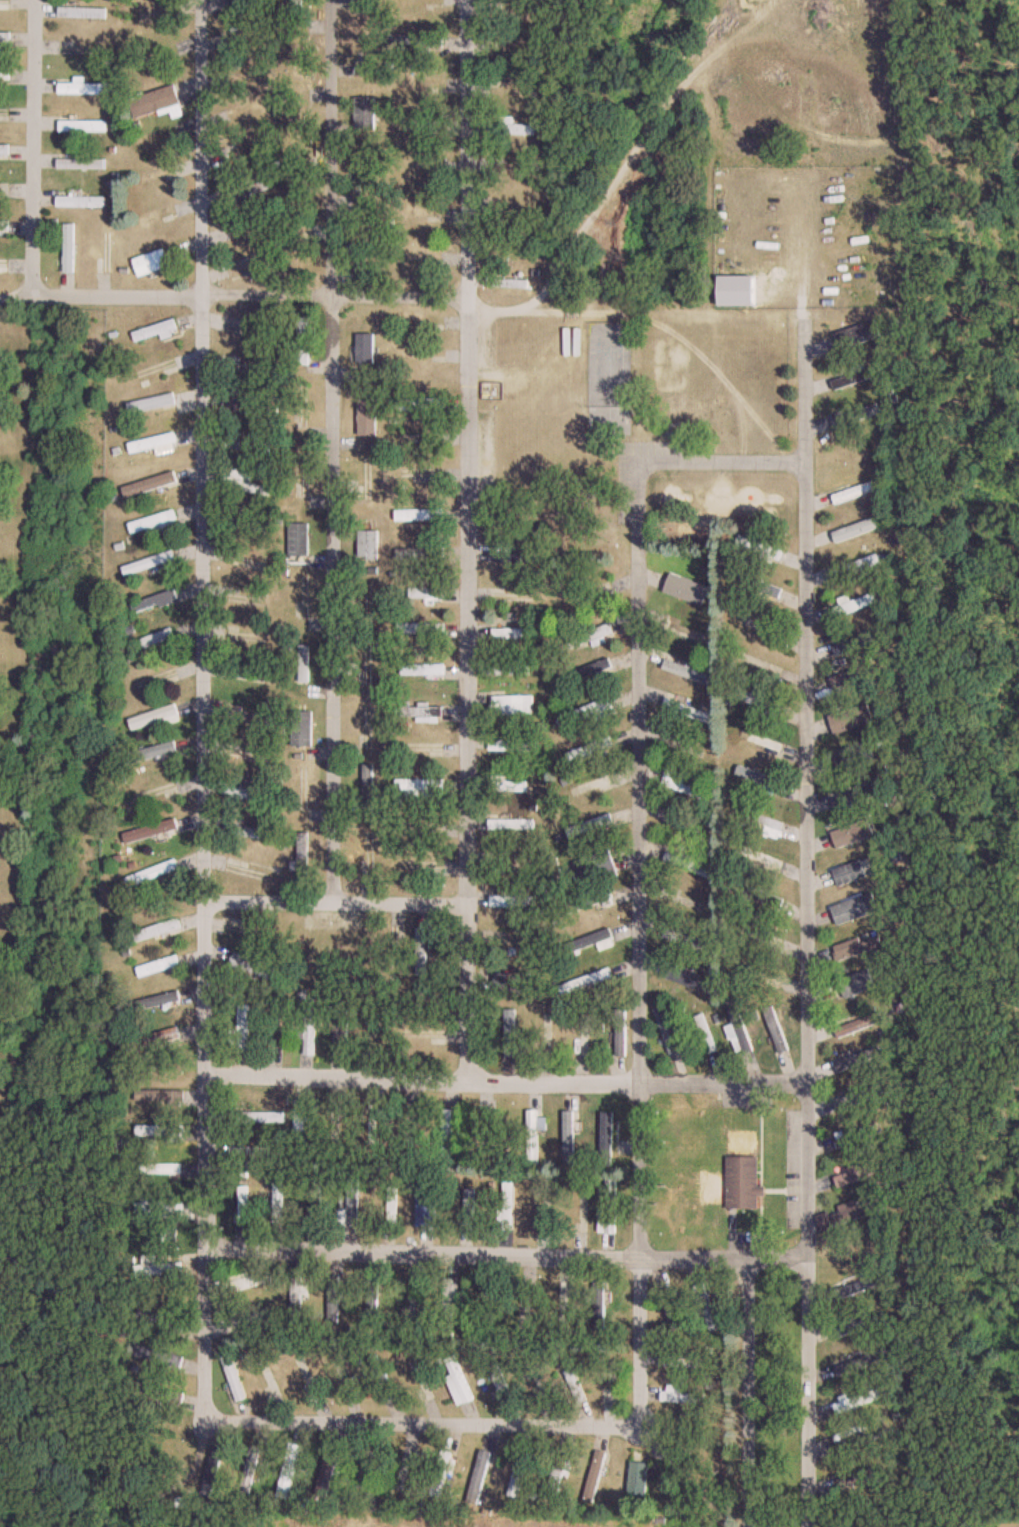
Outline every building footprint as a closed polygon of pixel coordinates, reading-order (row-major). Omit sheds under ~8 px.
[(174,14),(170,4),(138,15),(141,25),(174,14)] [(60,17),(107,17),(107,8),(60,8),(60,17)] [(0,32),(0,42),(10,42),(10,32),(0,32)] [(58,55),(112,55),(112,44),(58,44),(58,55)] [(10,79),(10,69),(0,69),(0,79),(10,79)] [(84,83),(84,76),(74,76),(74,83),(58,83),(58,94),(112,94),(112,83),(84,83)] [(151,101),(152,106),(177,98),(172,84),(131,97),(135,106),(151,101)] [(512,125),(512,117),(499,117),(499,124),(488,124),(488,135),(535,135),(535,125),(512,125)] [(107,132),(107,120),(58,120),(58,132),(107,132)] [(0,144),(0,154),(8,154),(8,144),(0,144)] [(105,169),(105,158),(57,158),(57,169),(105,169)] [(510,165),(489,165),(489,174),(510,174),(510,165)] [(270,189),(268,180),(228,192),(231,201),(270,189)] [(56,207),(105,207),(105,197),(56,197),(56,207)] [(8,230),(8,219),(0,219),(0,230),(8,230)] [(140,276),(169,264),(163,248),(133,261),(140,276)] [(308,318),(298,318),(298,365),(308,365),(308,318)] [(177,329),(174,319),(132,332),(135,342),(177,329)] [(830,334),(835,351),(880,338),(875,321),(830,334)] [(261,377),(263,368),(226,360),(224,369),(261,377)] [(832,380),(836,391),(877,376),(873,365),(832,380)] [(503,383),(487,383),(487,400),(503,400),(503,383)] [(223,408),(245,413),(247,404),(225,399),(223,408)] [(832,421),(836,430),(880,412),(876,403),(832,421)] [(177,443),(174,432),(128,443),(131,454),(177,443)] [(442,433),(409,434),(409,443),(442,442),(442,433)] [(270,487),(251,483),(253,473),(233,468),(231,477),(225,475),(223,487),(268,497),(270,487)] [(177,481),(174,471),(122,488),(125,498),(177,481)] [(127,524),(130,535),(148,529),(150,534),(178,525),(174,509),(127,524)] [(832,533),(836,544),(882,527),(878,516),(832,533)] [(739,546),(779,560),(782,550),(743,536),(739,546)] [(444,549),(396,549),(396,559),(444,559),(444,549)] [(121,567),(125,576),(175,560),(172,550),(121,567)] [(224,562),(264,572),(266,564),(227,554),(224,562)] [(880,564),(876,554),(832,570),(836,580),(880,564)] [(666,589),(699,604),(703,597),(669,581),(666,589)] [(612,591),(609,583),(573,597),(576,605),(612,591)] [(130,603),(133,613),(178,600),(175,589),(130,603)] [(444,589),(409,589),(409,601),(444,601),(444,589)] [(848,596),(838,599),(840,605),(832,608),(835,618),(877,605),(874,594),(850,601),(848,596)] [(710,637),(668,618),(664,627),(706,646),(710,637)] [(398,624),(398,635),(444,635),(444,624),(398,624)] [(614,634),(610,624),(569,639),(573,649),(614,634)] [(174,639),(172,629),(140,637),(143,647),(174,639)] [(529,629),(492,629),(492,638),(529,638),(529,629)] [(834,644),(837,654),(855,649),(852,639),(834,644)] [(373,688),(373,641),(362,641),(362,689),(373,688)] [(309,645),(299,645),(299,683),(309,683),(309,645)] [(784,667),(741,651),(737,660),(780,677),(784,667)] [(612,667),(608,658),(585,669),(589,678),(612,667)] [(835,696),(885,681),(878,661),(861,667),(859,661),(837,668),(840,676),(830,679),(835,696)] [(489,667),(489,675),(529,675),(529,667),(489,667)] [(707,684),(710,676),(699,671),(696,680),(707,684)] [(688,696),(668,691),(663,709),(708,721),(710,713),(686,707),(688,696)] [(738,701),(778,713),(781,703),(741,691),(738,701)] [(490,697),(490,714),(526,714),(526,697),(490,697)] [(568,713),(571,723),(596,715),(598,720),(615,714),(610,698),(568,713)] [(128,719),(132,730),(178,714),(175,703),(128,719)] [(307,749),(307,706),(296,706),(296,749),(307,749)] [(442,707),(401,707),(401,718),(442,718),(442,707)] [(836,732),(873,722),(869,708),(832,717),(836,732)] [(241,712),(227,709),(226,717),(240,719),(241,712)] [(245,718),(265,725),(267,719),(247,712),(245,718)] [(783,742),(739,728),(736,738),(780,752),(783,742)] [(566,753),(570,764),(613,747),(609,737),(566,753)] [(177,752),(174,741),(129,753),(132,764),(177,752)] [(537,741),(488,741),(488,752),(537,752),(537,741)] [(224,745),(222,756),(269,767),(272,756),(224,745)] [(780,782),(741,765),(736,774),(776,791),(780,782)] [(363,766),(363,812),(374,812),(374,766),(363,766)] [(661,785),(706,802),(710,792),(683,782),(686,774),(668,768),(661,785)] [(236,780),(225,779),(223,797),(271,802),(272,792),(236,788),(236,780)] [(444,780),(395,780),(395,791),(405,791),(405,798),(444,798),(444,780)] [(743,818),(779,832),(783,823),(746,809),(743,818)] [(566,828),(569,838),(613,825),(610,815),(566,828)] [(831,834),(838,850),(874,834),(867,818),(831,834)] [(268,831),(233,825),(231,835),(266,841),(268,831)] [(307,879),(307,833),(298,833),(298,879),(307,879)] [(783,861),(744,846),(741,855),(779,871),(783,861)] [(711,868),(666,852),(663,862),(708,877),(711,868)] [(123,876),(127,887),(179,871),(175,860),(123,876)] [(857,869),(855,863),(843,867),(845,873),(835,876),(838,886),(883,870),(880,860),(857,869)] [(570,916),(612,902),(609,891),(566,905),(570,916)] [(884,908),(881,898),(834,915),(837,925),(884,908)] [(135,942),(180,929),(177,919),(132,932),(135,942)] [(784,938),(742,926),(739,936),(781,949),(784,938)] [(416,976),(428,976),(428,928),(416,928),(416,976)] [(709,944),(667,928),(664,937),(705,954),(709,944)] [(599,951),(614,946),(609,930),(565,945),(568,954),(597,944),(599,951)] [(278,966),(232,953),(228,967),(274,980),(278,966)] [(666,977),(709,995),(714,983),(672,964),(666,977)] [(846,1001),(876,986),(867,968),(837,983),(846,1001)] [(559,986),(562,996),(613,979),(610,969),(559,986)] [(513,992),(527,992),(528,977),(510,976),(510,974),(494,973),(494,993),(513,994),(513,992)] [(126,1005),(129,1015),(180,999),(177,990),(126,1005)] [(335,1057),(348,1057),(348,1001),(335,1001),(335,1057)] [(787,1053),(776,1007),(766,1010),(776,1055),(787,1053)] [(315,1009),(304,1009),(304,1055),(315,1055),(315,1009)] [(626,1010),(615,1010),(615,1056),(626,1056),(626,1010)] [(731,1014),(744,1051),(752,1048),(739,1011),(731,1014)] [(285,1013),(274,1013),(274,1054),(285,1054),(285,1013)] [(670,1055),(680,1052),(668,1013),(658,1016),(670,1055)] [(835,1030),(839,1039),(882,1022),(878,1013),(835,1030)] [(717,1051),(703,1014),(696,1017),(709,1054),(717,1051)] [(179,1034),(175,1024),(145,1038),(149,1048),(179,1034)] [(406,1040),(444,1040),(444,1031),(406,1031),(406,1040)] [(184,1104),(184,1091),(142,1091),(142,1104),(184,1104)] [(307,1101),(294,1101),(294,1142),(307,1142),(307,1101)] [(378,1104),(367,1104),(367,1151),(378,1151),(378,1104)] [(452,1158),(452,1110),(441,1110),(441,1158),(452,1158)] [(538,1111),(527,1111),(527,1165),(538,1165),(538,1111)] [(230,1112),(230,1122),(284,1123),(284,1113),(230,1112)] [(574,1113),(563,1113),(563,1159),(574,1159),(574,1113)] [(612,1113),(601,1113),(601,1165),(612,1165),(612,1113)] [(184,1125),(135,1125),(135,1137),(166,1137),(166,1143),(184,1143),(184,1125)] [(835,1133),(837,1146),(856,1144),(854,1130),(835,1133)] [(230,1157),(269,1157),(269,1147),(230,1147),(230,1157)] [(758,1187),(758,1157),(725,1157),(726,1209),(758,1209),(758,1197),(765,1197),(765,1187),(758,1187)] [(836,1185),(882,1175),(879,1161),(833,1172),(836,1185)] [(599,1206),(599,1233),(617,1233),(617,1180),(606,1180),(606,1206),(599,1206)] [(272,1223),(282,1223),(282,1182),(272,1182),(272,1223)] [(513,1231),(513,1183),(502,1183),(502,1231),(513,1231)] [(247,1187),(238,1187),(238,1203),(231,1203),(231,1225),(247,1225),(247,1187)] [(474,1190),(464,1190),(464,1230),(474,1230),(474,1190)] [(856,1202),(816,1216),(822,1231),(884,1210),(880,1199),(858,1207),(856,1202)] [(136,1219),(194,1219),(194,1202),(136,1202),(136,1219)] [(182,1274),(181,1263),(156,1264),(156,1255),(142,1256),(142,1265),(134,1265),(134,1276),(182,1274)] [(223,1281),(225,1294),(273,1283),(270,1271),(223,1281)] [(837,1296),(868,1284),(863,1273),(833,1285),(837,1296)] [(301,1278),(292,1278),(292,1314),(301,1314),(301,1278)] [(406,1327),(418,1327),(418,1278),(406,1278),(406,1327)] [(445,1309),(456,1309),(455,1280),(444,1280),(445,1309)] [(494,1325),(494,1280),(483,1280),(483,1325),(494,1325)] [(559,1318),(568,1318),(568,1282),(559,1282),(559,1318)] [(533,1283),(522,1283),(522,1325),(533,1325),(533,1283)] [(604,1283),(595,1283),(595,1329),(604,1329),(604,1283)] [(719,1330),(704,1284),(695,1287),(710,1333),(719,1330)] [(371,1317),(381,1312),(370,1287),(359,1292),(371,1317)] [(253,1314),(256,1321),(273,1313),(269,1306),(253,1314)] [(139,1356),(178,1368),(180,1359),(142,1347),(139,1356)] [(835,1369),(838,1377),(880,1361),(877,1353),(835,1369)] [(244,1400),(232,1354),(222,1356),(234,1403),(244,1400)] [(370,1358),(385,1403),(396,1399),(380,1355),(370,1358)] [(473,1401),(457,1356),(445,1360),(450,1376),(446,1377),(457,1407),(473,1401)] [(587,1400),(573,1369),(564,1373),(577,1405),(587,1400)] [(660,1391),(659,1401),(705,1404),(706,1395),(681,1393),(681,1386),(669,1386),(668,1392),(660,1391)] [(833,1402),(836,1414),(882,1401),(879,1389),(833,1402)] [(862,1432),(860,1426),(834,1437),(836,1442),(862,1432)] [(289,1500),(300,1446),(288,1444),(277,1498),(289,1500)] [(262,1450),(252,1447),(239,1492),(249,1495),(262,1450)] [(327,1499),(338,1451),(325,1448),(314,1496),(327,1499)] [(365,1490),(376,1452),(367,1449),(356,1487),(365,1490)] [(391,1496),(401,1499),(417,1454),(407,1450),(391,1496)] [(468,1503),(479,1506),(491,1453),(480,1450),(468,1503)] [(646,1496),(650,1464),(631,1462),(628,1495),(646,1496)]
